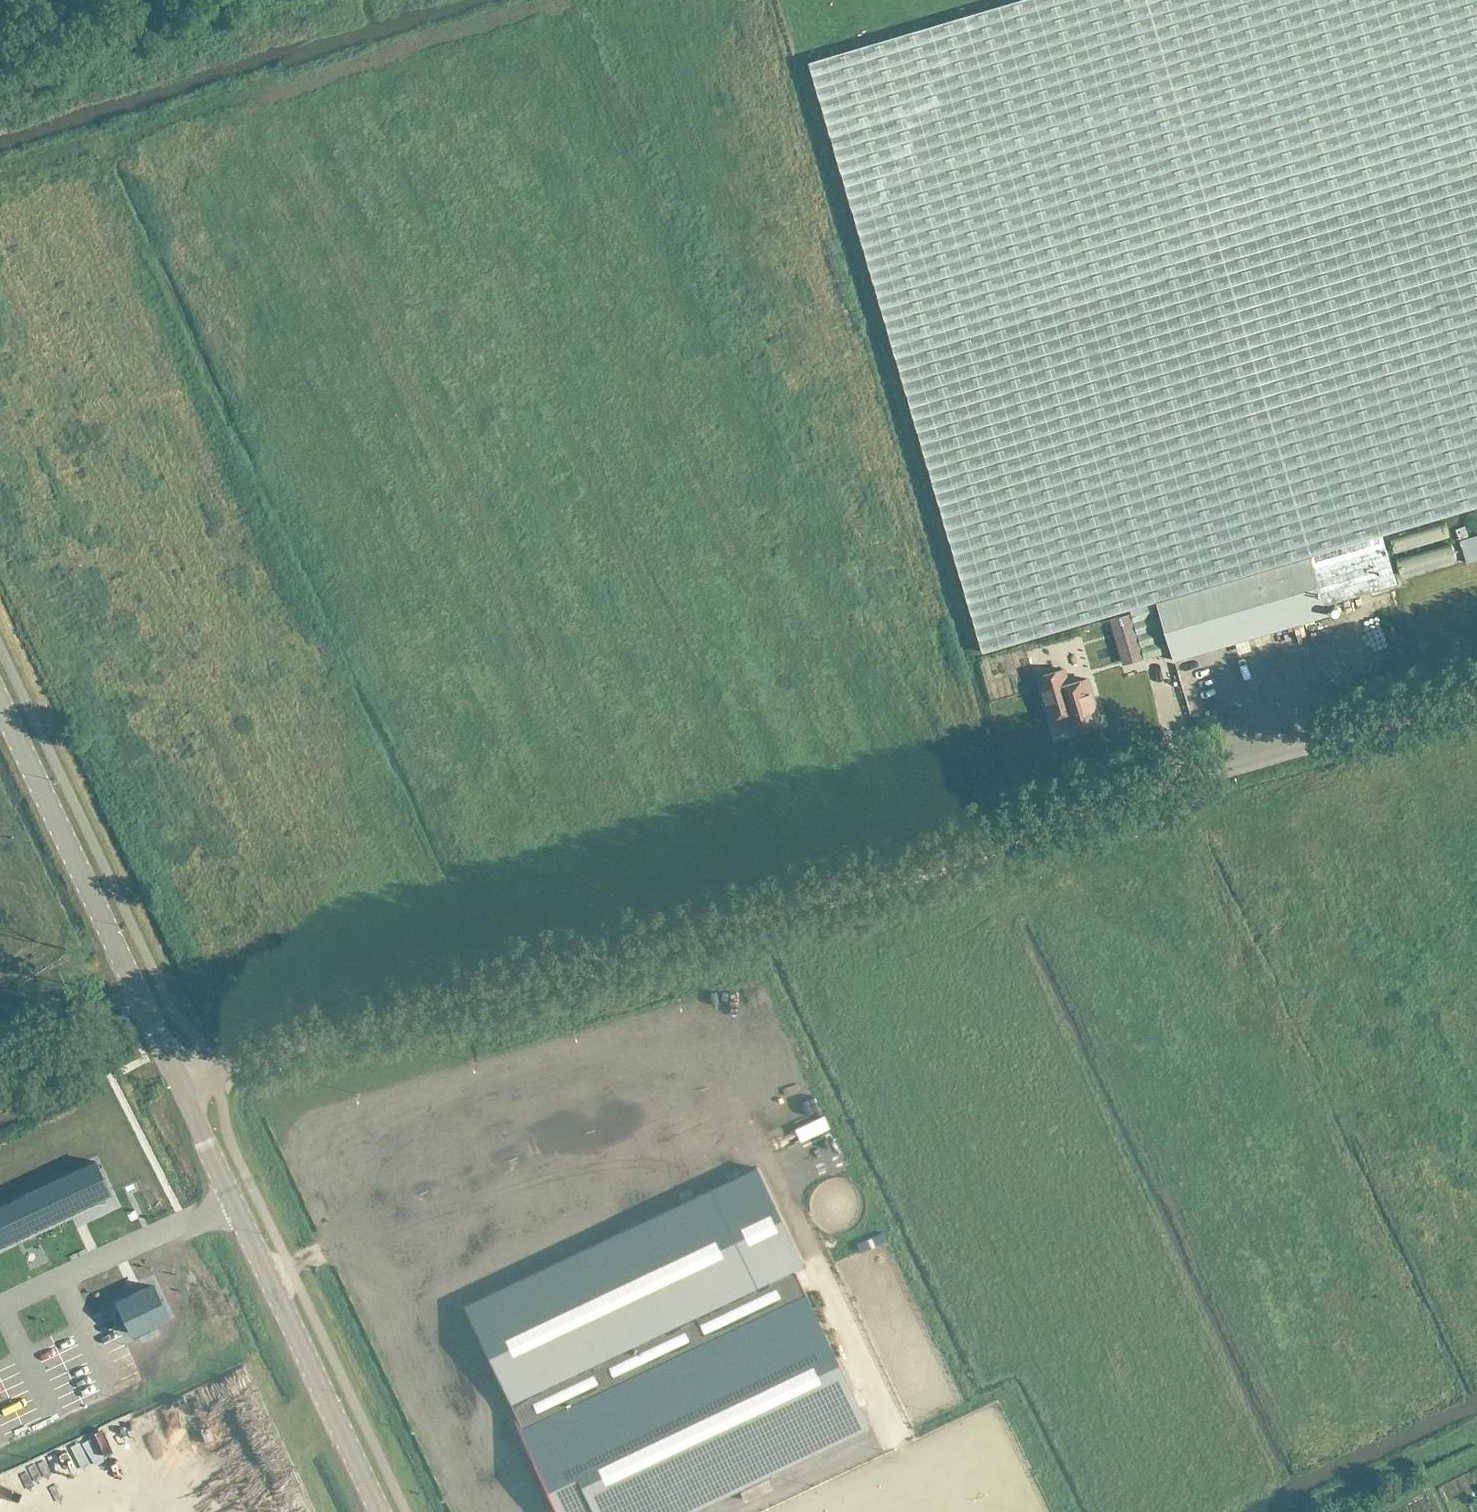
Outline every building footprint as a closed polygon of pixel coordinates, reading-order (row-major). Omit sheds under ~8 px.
[(809,62),(983,653),(1156,602),(1174,660),(1328,615),(1325,605),(1396,584),(1381,535),(1476,507),(1476,0),(1021,0),(809,62)] [(1420,652),(1426,649),(1424,642),(1417,644),(1420,652)] [(1050,719),(1065,715),(1070,732),(1100,723),(1087,679),(1068,685),(1064,669),(1038,677),(1050,719)] [(824,1107),(795,1121),(801,1133),(830,1120),(824,1107)] [(464,1298),(506,1386),(509,1393),(506,1395),(506,1396),(510,1395),(519,1415),(521,1419),(518,1421),(521,1426),(523,1431),(561,1511),(587,1511),(595,1508),(597,1511),(672,1511),(731,1484),(734,1483),(738,1481),(868,1419),(859,1400),(856,1394),(853,1388),(853,1386),(852,1384),(803,1280),(799,1273),(796,1266),(795,1263),(794,1261),(802,1257),(756,1160),(740,1168),(733,1171),(726,1174),(695,1189),(688,1192),(681,1195),(648,1211),(642,1214),(636,1217),(464,1298)] [(95,1161),(55,1180),(69,1210),(109,1191),(95,1161)] [(55,1180),(16,1198),(30,1228),(69,1210),(55,1180)] [(16,1198),(0,1205),(0,1242),(30,1228),(16,1198)] [(856,1236),(860,1245),(886,1233),(882,1224),(856,1236)] [(116,1304),(122,1317),(129,1334),(168,1315),(154,1286),(134,1295),(116,1304)] [(47,1454),(54,1470),(64,1466),(56,1449),(47,1454)]
